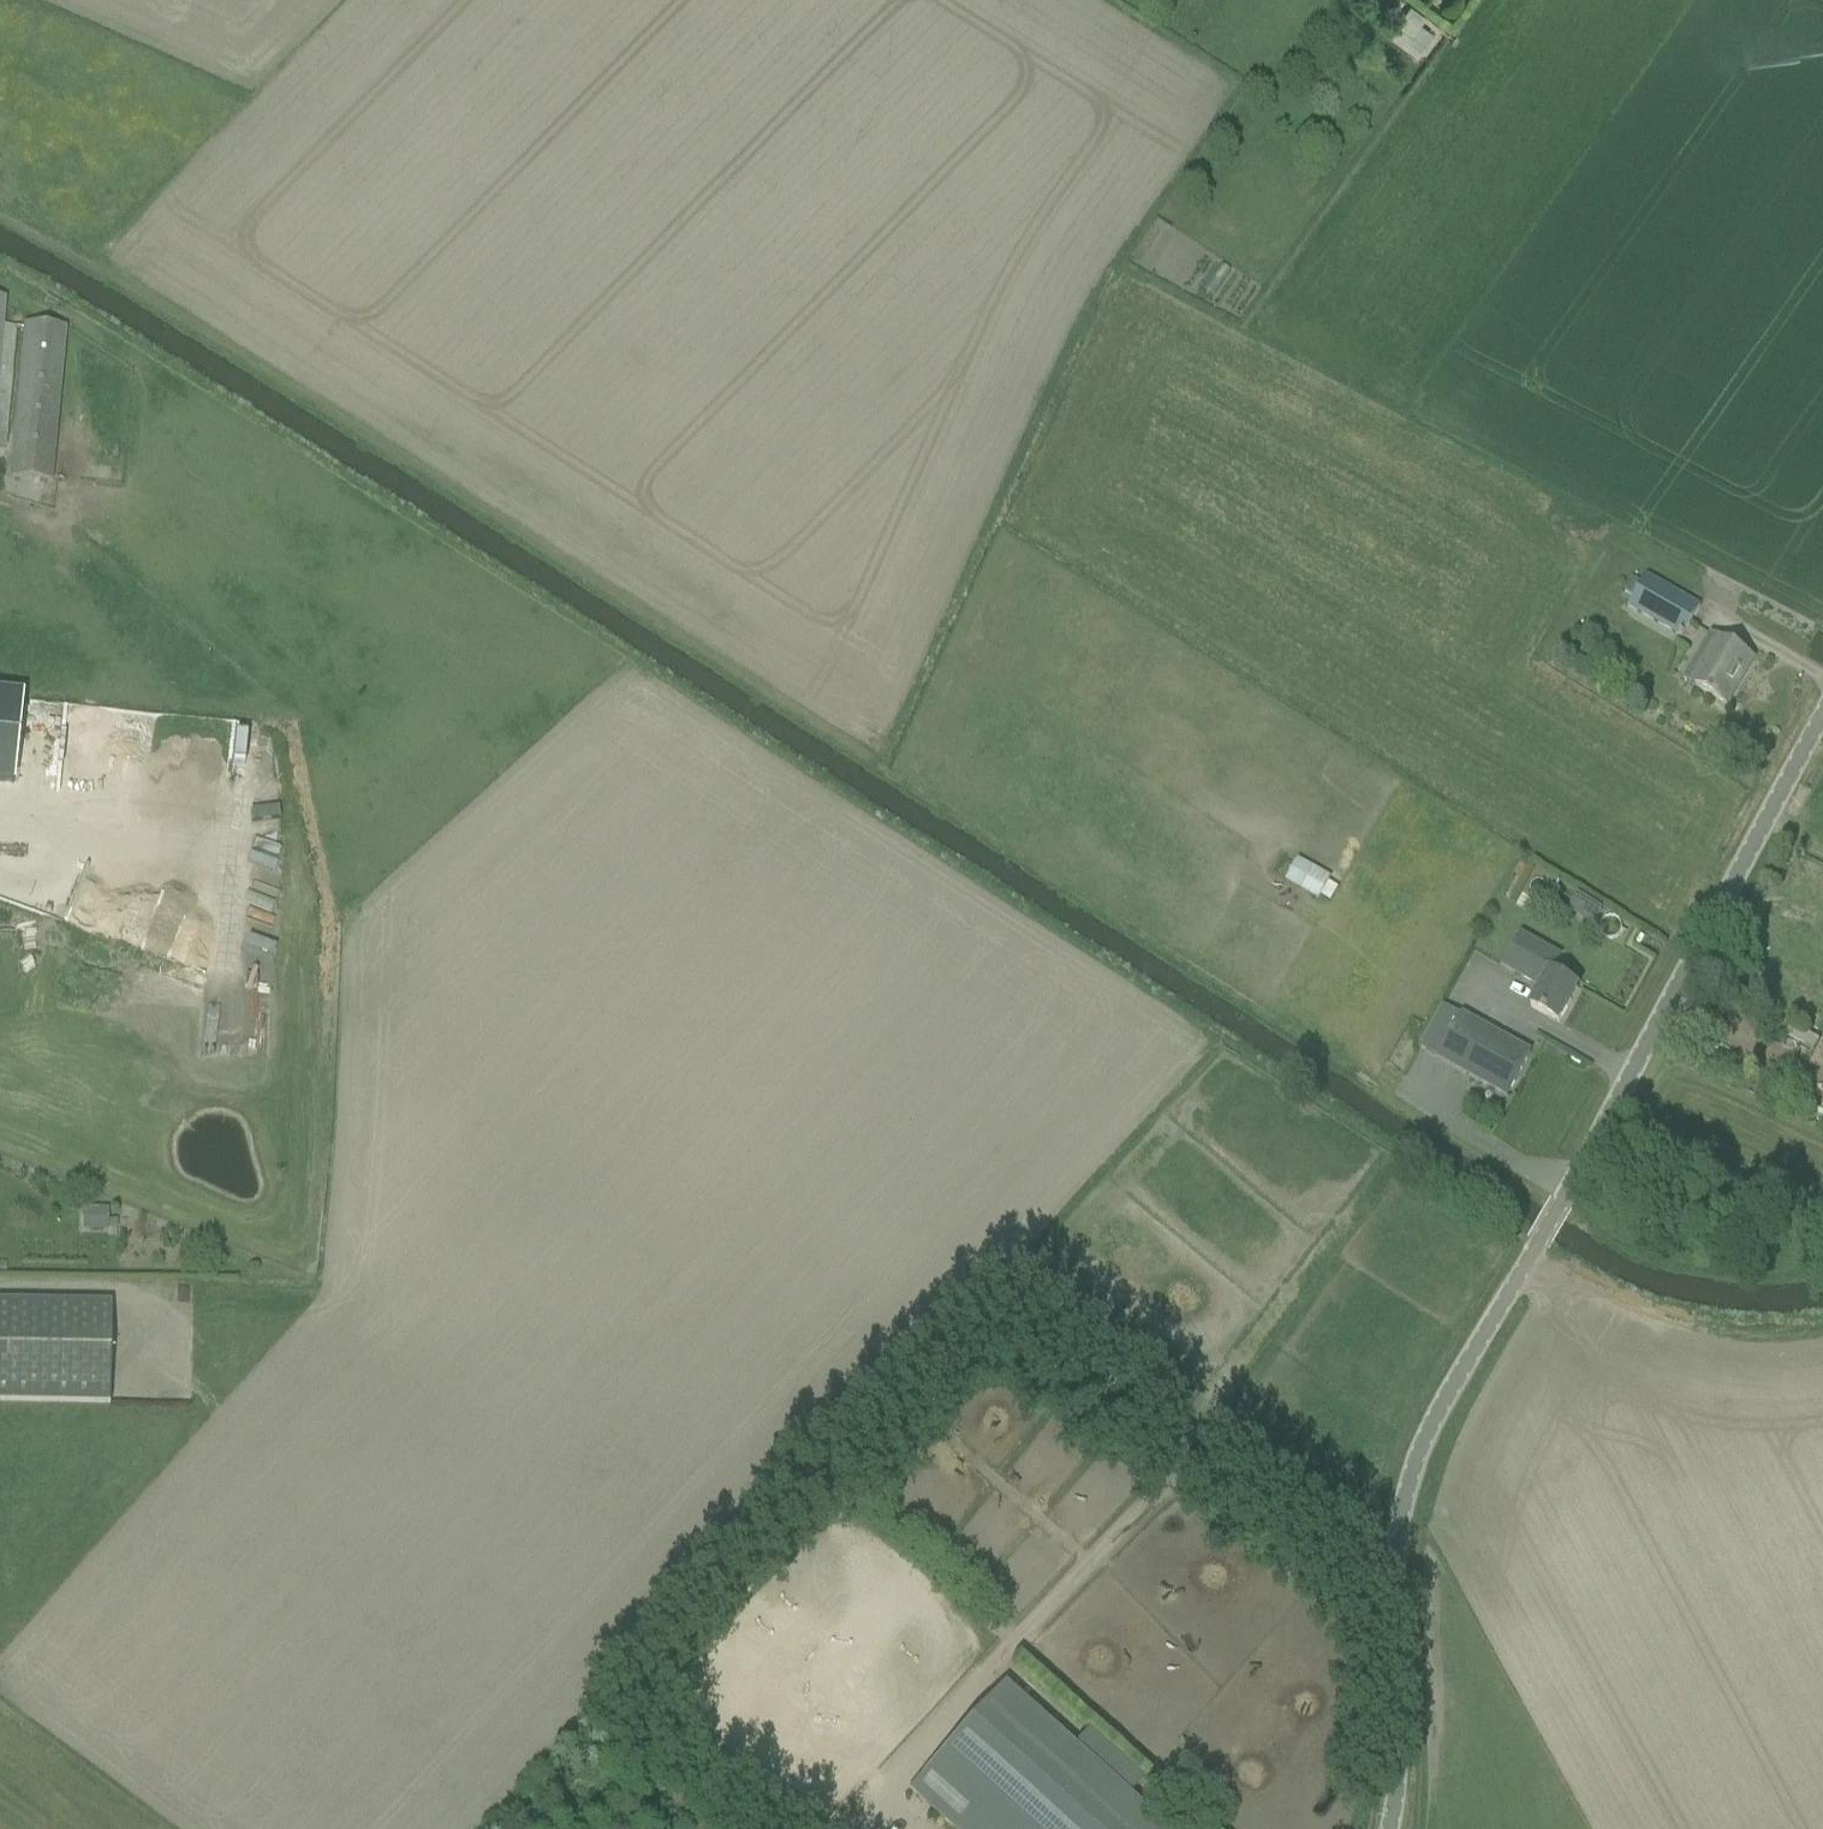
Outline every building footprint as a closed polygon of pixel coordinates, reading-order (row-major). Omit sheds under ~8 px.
[(1411,5),(1390,35),(1418,56),(1427,44),(1413,34),(1422,23),(1426,16),(1411,5)] [(1219,265),(1202,289),(1213,297),(1230,273),(1219,265)] [(6,450),(17,329),(1,328),(4,301),(0,300),(0,449),(6,450)] [(11,479),(50,482),(64,330),(25,327),(11,479)] [(1628,607),(1682,638),(1701,607),(1647,576),(1628,607)] [(1695,688),(1727,706),(1753,660),(1712,636),(1702,653),(1712,658),(1695,688)] [(13,785),(22,699),(0,696),(0,783),(13,785)] [(1298,860),(1285,882),(1319,901),(1332,879),(1298,860)] [(1503,967),(1541,989),(1530,1008),(1538,1013),(1559,1024),(1578,990),(1551,975),(1561,957),(1521,935),(1503,967)] [(1444,1007),(1421,1049),(1507,1097),(1531,1055),(1444,1007)] [(88,1208),(88,1232),(108,1232),(108,1208),(88,1208)] [(1747,1214),(1744,1220),(1757,1226),(1760,1220),(1747,1214)] [(109,1404),(111,1305),(0,1303),(0,1403),(109,1404)] [(1127,1801),(1146,1780),(1090,1730),(1071,1751),(1004,1690),(910,1793),(951,1828),(1159,1828),(1127,1801)]
